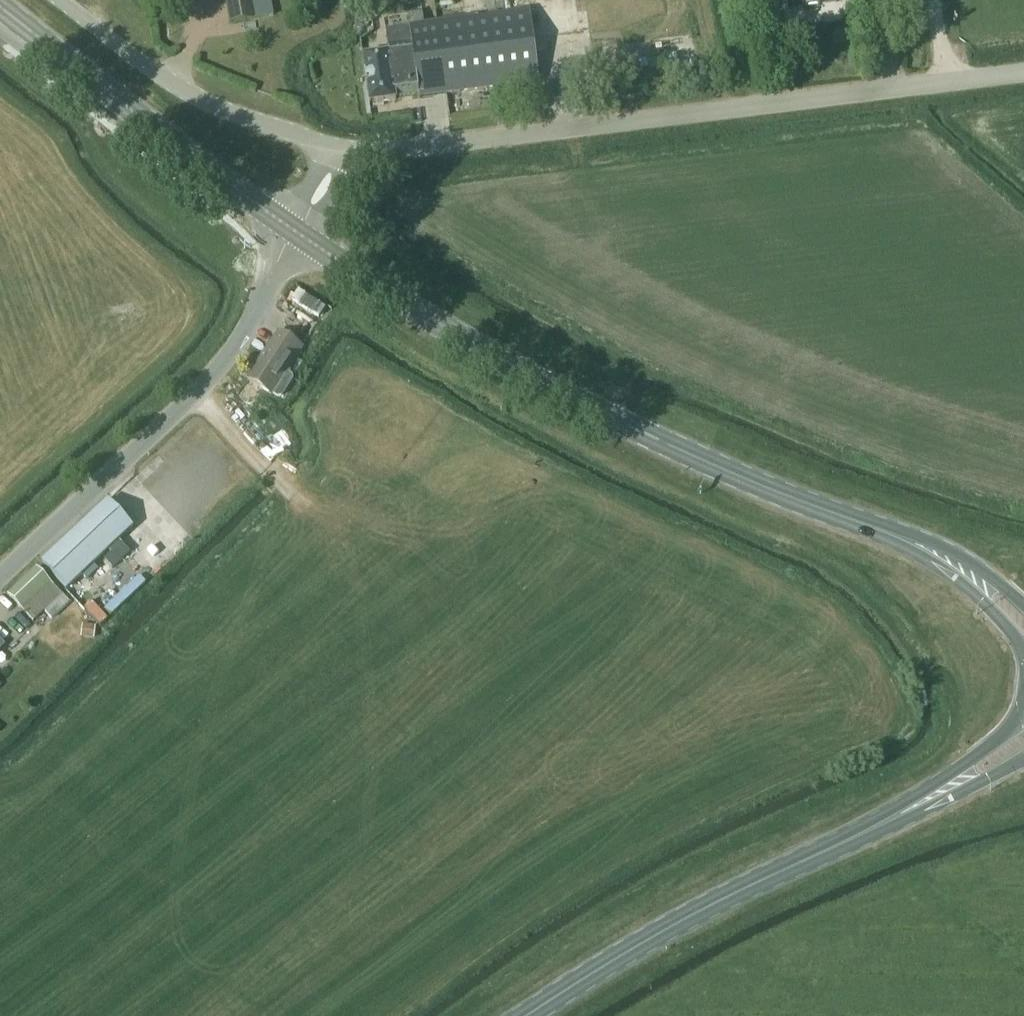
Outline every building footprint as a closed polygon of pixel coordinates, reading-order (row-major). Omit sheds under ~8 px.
[(230,24),(255,19),(251,0),(226,0),(230,24)] [(484,0),(435,0),(438,19),(486,13),(484,0)] [(788,9),(807,6),(807,8),(819,6),(819,4),(838,2),(837,0),(787,0),(788,9)] [(437,23),(447,95),(539,82),(529,10),(437,23)] [(419,98),(447,95),(437,23),(410,27),(412,44),(388,47),(389,53),(363,57),(369,104),(396,100),(396,99),(419,95),(419,98)] [(278,332),(260,360),(247,379),(271,395),(272,394),(277,398),(282,397),(293,380),(292,376),(287,372),(302,348),(278,332)] [(239,425),(257,441),(264,433),(246,417),(239,425)] [(42,563),(66,589),(133,527),(108,501),(42,563)] [(130,552),(119,540),(108,550),(112,553),(105,560),(112,568),(130,552)] [(98,569),(93,564),(82,574),(87,580),(98,569)] [(7,595),(32,621),(44,610),(61,594),(36,568),(7,595)] [(70,603),(61,594),(44,610),(53,620),(70,603)] [(96,628),(87,627),(85,638),(95,639),(96,628)]
